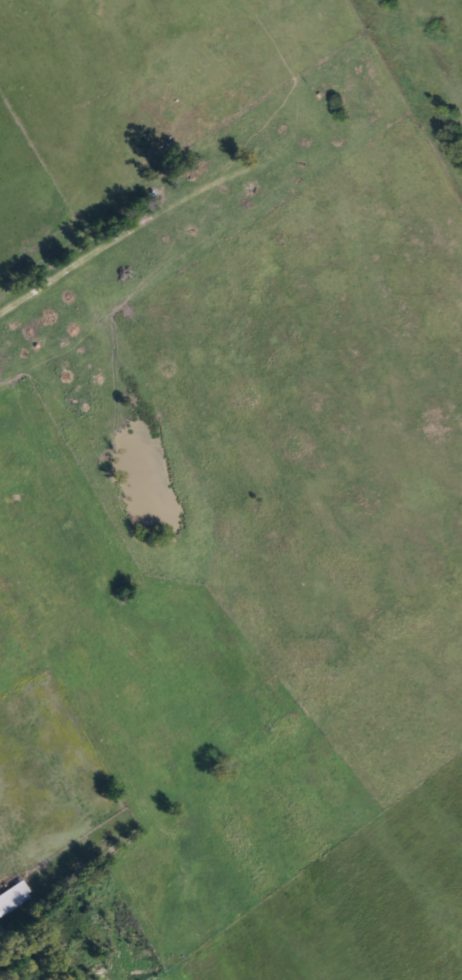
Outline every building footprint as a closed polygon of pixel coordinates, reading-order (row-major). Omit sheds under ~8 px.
[(23,881),(0,895),(0,919),(34,898),(23,881)]
